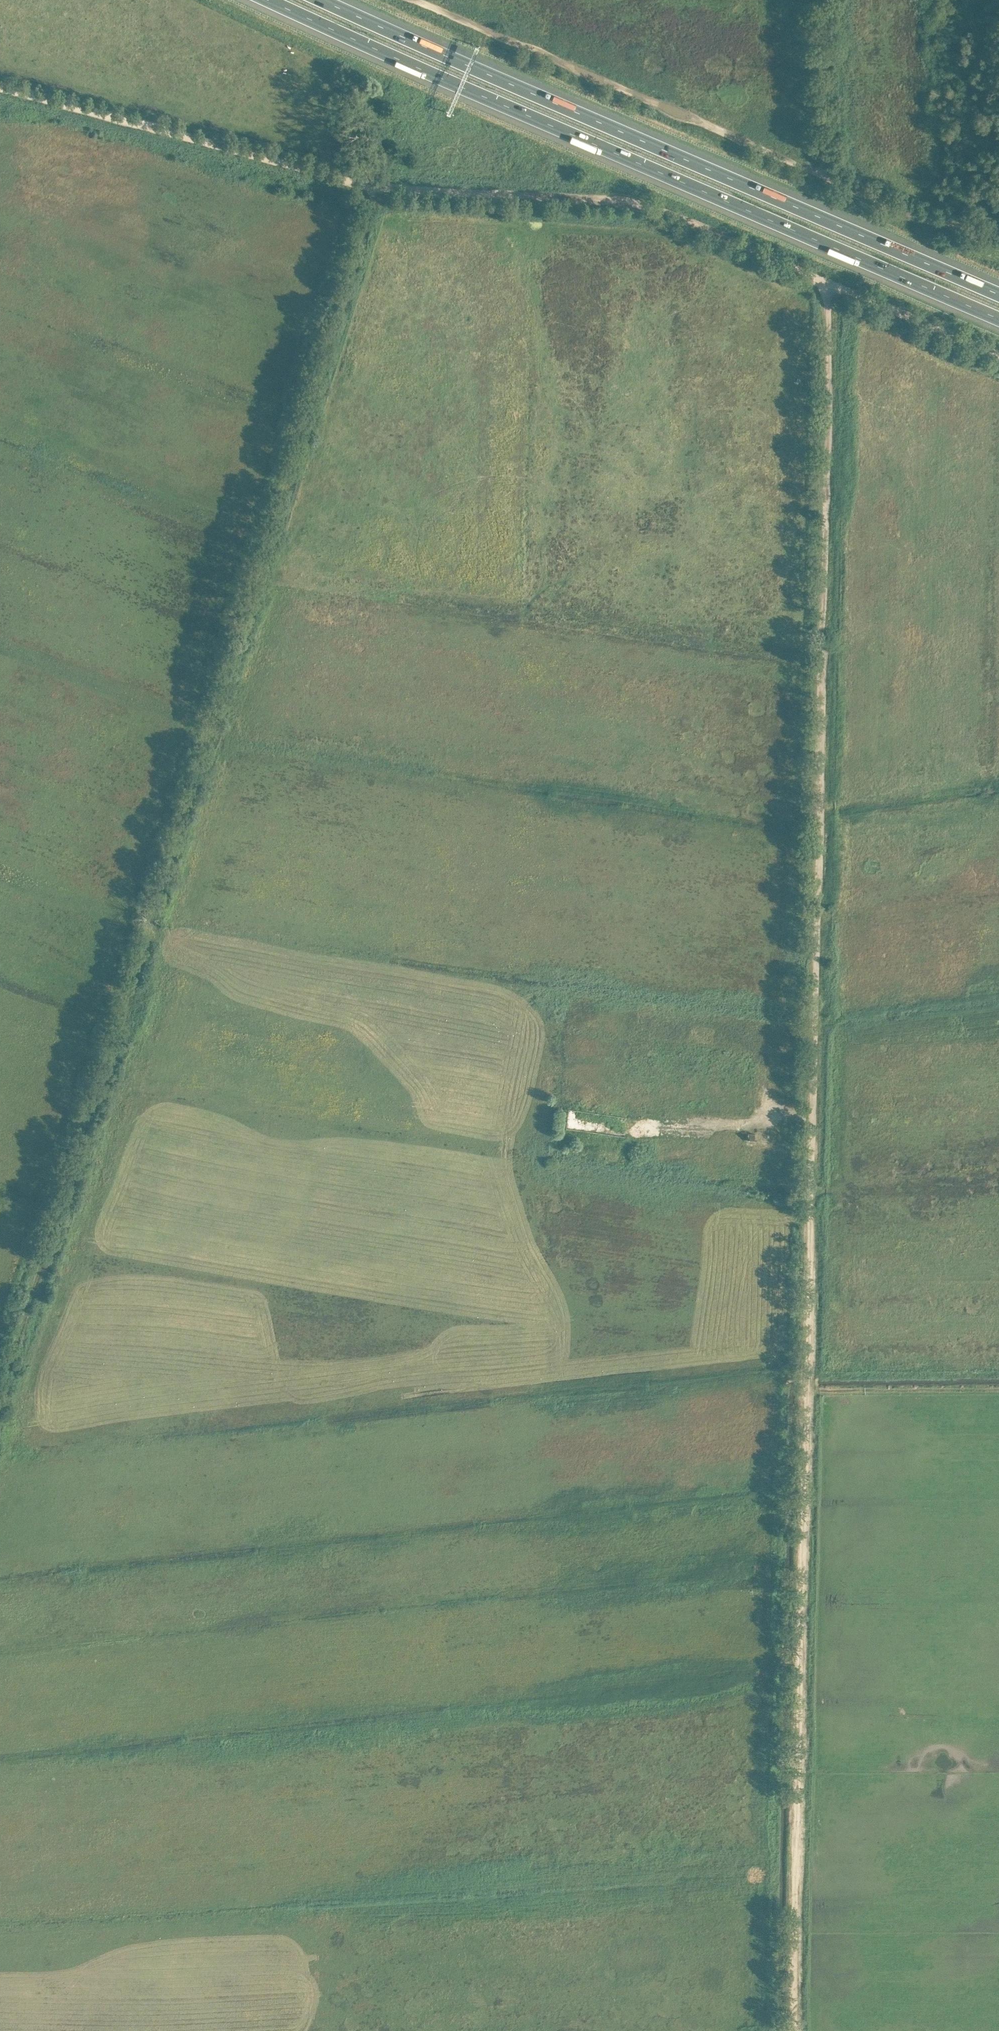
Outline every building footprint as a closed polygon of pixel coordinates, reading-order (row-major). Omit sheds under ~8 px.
[(261,6),(289,14),(291,8),(265,0),(263,0),(261,6)]
